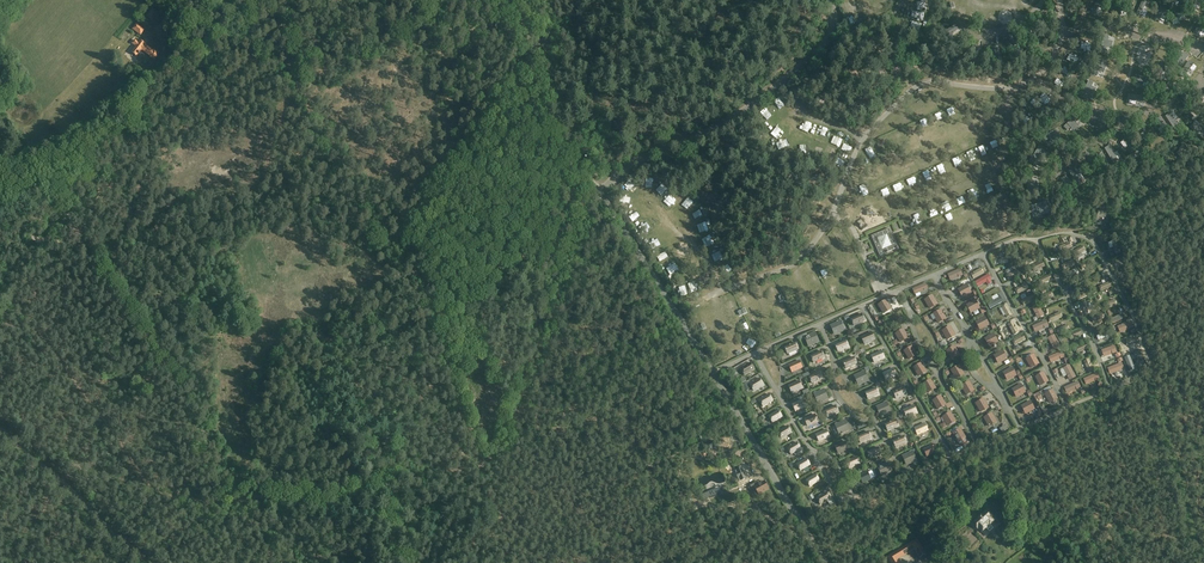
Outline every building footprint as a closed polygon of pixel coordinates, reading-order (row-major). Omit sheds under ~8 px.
[(929,13),(928,5),(920,7),(921,14),(929,13)] [(146,17),(151,20),(157,12),(152,9),(146,17)] [(1202,29),(1203,27),(1203,19),(1203,18),(1193,31),(1198,35),(1199,34),(1202,29)] [(132,29),(141,35),(145,30),(138,25),(139,24),(137,23),(136,23),(132,29)] [(958,28),(955,24),(942,33),(945,37),(950,34),(958,28)] [(1028,26),(1023,27),(1028,43),(1033,41),(1033,40),(1031,35),(1028,26)] [(1109,37),(1104,35),(1100,51),(1105,52),(1106,48),(1107,48),(1109,41),(1108,41),(1109,37)] [(150,56),(154,59),(159,53),(154,50),(154,51),(146,45),(146,44),(140,39),(138,42),(135,40),(132,43),(135,46),(131,51),(137,56),(139,54),(140,53),(143,49),(151,55),(150,56)] [(1017,54),(1015,48),(1011,39),(1006,41),(1013,56),(1017,54)] [(978,48),(975,44),(963,56),(967,59),(970,56),(975,52),(978,48)] [(1183,52),(1179,57),(1173,65),(1178,69),(1188,55),(1183,52)] [(1103,61),(1098,59),(1092,74),(1097,76),(1099,72),(1102,65),(1103,61)] [(1193,64),(1188,60),(1178,74),(1183,78),(1189,69),(1193,64)] [(1143,83),(1150,84),(1151,85),(1152,79),(1137,75),(1136,75),(1135,80),(1136,81),(1143,83)] [(1093,83),(1089,81),(1082,95),(1087,97),(1089,94),(1092,87),(1093,83)] [(924,95),(928,101),(935,97),(932,91),(924,95)] [(1145,97),(1144,97),(1129,94),(1128,100),(1135,101),(1143,102),(1144,103),(1145,97)] [(773,108),(778,113),(783,109),(778,103),(773,108)] [(767,113),(762,118),(767,124),(772,118),(767,113)] [(1165,117),(1174,129),(1175,130),(1179,127),(1179,126),(1174,120),(1170,114),(1170,113),(1165,117)] [(1079,120),(1076,116),(1064,127),(1067,131),(1071,128),(1076,123),(1079,120)] [(1161,118),(1160,117),(1155,120),(1156,121),(1160,128),(1164,134),(1165,134),(1169,131),(1161,118)] [(1143,140),(1134,127),(1130,130),(1138,143),(1143,140)] [(930,131),(932,139),(938,137),(936,129),(930,131)] [(1060,134),(1057,129),(1043,136),(1045,141),(1049,139),(1056,136),(1060,134)] [(976,143),(980,139),(974,133),(970,137),(976,143)] [(838,137),(835,142),(843,145),(845,140),(838,137)] [(1136,149),(1126,137),(1121,140),(1131,153),(1136,149)] [(1118,160),(1110,146),(1105,149),(1112,163),(1118,160)] [(1043,150),(1038,147),(1030,161),(1035,164),(1037,160),(1041,154),(1043,150)] [(830,155),(836,157),(839,152),(832,149),(830,155)] [(1110,167),(1101,154),(1096,157),(1104,170),(1110,167)] [(935,167),(931,172),(936,177),(940,172),(935,167)] [(1081,181),(1073,168),(1068,171),(1076,184),(1081,181)] [(1067,177),(1067,176),(1062,179),(1062,180),(1066,187),(1070,193),(1075,190),(1067,177)] [(905,189),(912,179),(908,177),(902,186),(905,189)] [(630,184),(625,188),(633,195),(637,191),(630,184)] [(895,211),(899,206),(891,200),(888,205),(895,211)] [(1047,207),(1046,202),(1031,206),(1032,211),(1036,210),(1036,211),(1043,209),(1043,208),(1047,207)] [(1098,211),(1096,223),(1102,224),(1103,217),(1106,217),(1107,212),(1098,211)] [(693,215),(697,222),(703,219),(698,212),(693,215)] [(972,219),(969,225),(977,229),(979,223),(972,219)] [(705,240),(712,237),(708,227),(700,230),(705,240)] [(889,228),(871,236),(880,256),(898,248),(889,228)] [(929,246),(932,242),(927,237),(923,241),(929,246)] [(706,242),(709,249),(715,246),(712,239),(706,242)] [(1060,253),(1072,247),(1069,242),(1058,247),(1060,253)] [(1075,257),(1086,251),(1083,245),(1072,252),(1075,257)] [(660,264),(668,261),(666,254),(657,257),(660,264)] [(1001,265),(1013,261),(1011,255),(999,259),(1001,265)] [(1031,256),(1020,262),(1023,267),(1034,262),(1031,256)] [(1082,270),(1094,265),(1091,259),(1080,265),(1082,270)] [(1064,271),(1076,265),(1073,260),(1062,265),(1064,271)] [(1034,272),(1045,266),(1042,261),(1031,266),(1034,272)] [(960,268),(947,274),(950,281),(963,275),(960,268)] [(974,279),(984,273),(981,268),(971,274),(974,279)] [(808,269),(802,271),(805,277),(811,275),(808,269)] [(1009,280),(1020,275),(1018,269),(1007,274),(1007,276),(1009,280)] [(989,274),(975,282),(978,287),(986,283),(991,280),(992,280),(989,274)] [(1038,280),(1041,285),(1052,280),(1050,274),(1038,280)] [(1110,281),(1098,286),(1101,292),(1112,287),(1110,281)] [(801,291),(807,289),(805,282),(799,283),(801,291)] [(1018,294),(1029,288),(1026,283),(1015,289),(1018,294)] [(913,287),(914,294),(929,290),(927,284),(913,287)] [(698,285),(693,288),(696,294),(701,291),(698,285)] [(962,297),(971,293),(967,286),(958,290),(962,297)] [(1087,290),(1075,295),(1078,301),(1089,295),(1087,290)] [(679,300),(687,298),(686,291),(678,293),(679,300)] [(1040,296),(1042,302),(1054,297),(1051,291),(1040,296)] [(748,295),(750,301),(759,298),(757,292),(748,295)] [(1021,300),(1024,306),(1035,300),(1033,295),(1021,300)] [(930,309),(937,305),(932,296),(925,300),(930,309)] [(1001,297),(988,304),(990,308),(1003,301),(1001,297)] [(1117,306),(1116,300),(1103,303),(1105,309),(1117,306)] [(884,313),(891,309),(886,301),(879,305),(884,313)] [(971,313),(979,308),(975,301),(967,306),(971,313)] [(1084,312),(1086,315),(1091,312),(1086,301),(1081,304),(1082,308),(1084,312)] [(1044,315),(1038,303),(1031,306),(1038,319),(1044,315)] [(1006,304),(1001,307),(1007,318),(1012,315),(1006,304)] [(938,323),(945,319),(940,311),(933,315),(938,323)] [(1051,322),(1063,317),(1063,316),(1061,312),(1061,311),(1049,316),(1051,322)] [(854,326),(866,321),(862,313),(851,318),(854,326)] [(1103,313),(1091,318),(1091,319),(1093,322),(1094,323),(1105,318),(1103,313)] [(1112,325),(1124,321),(1123,316),(1111,321),(1112,325)] [(800,324),(799,324),(801,329),(807,326),(803,317),(798,320),(800,324)] [(980,330),(988,325),(984,318),(976,323),(980,330)] [(838,324),(832,326),(835,334),(844,330),(840,320),(837,322),(838,324)] [(1035,332),(1049,326),(1046,320),(1032,326),(1035,332)] [(1019,332),(1013,321),(1008,324),(1014,335),(1019,332)] [(1130,321),(1117,327),(1120,333),(1133,328),(1130,321)] [(746,328),(748,334),(757,330),(754,324),(746,328)] [(1070,330),(1068,324),(1056,329),(1059,335),(1070,330)] [(764,325),(758,328),(762,334),(768,331),(764,325)] [(948,340),(955,336),(950,327),(943,331),(948,340)] [(1080,329),(1068,334),(1071,340),(1082,335),(1080,329)] [(901,342),(908,338),(903,330),(896,334),(901,342)] [(809,347),(820,342),(815,331),(804,336),(809,347)] [(872,331),(861,336),(864,345),(876,340),(872,331)] [(1012,340),(1015,346),(1026,340),(1023,334),(1012,340)] [(1061,347),(1054,334),(1048,338),(1054,350),(1058,348),(1060,350),(1063,348),(1062,346),(1061,347)] [(989,346),(997,342),(993,335),(985,339),(989,346)] [(838,352),(850,347),(846,339),(835,345),(838,352)] [(795,342),(784,347),(787,354),(799,350),(795,342)] [(1086,343),(1075,348),(1077,354),(1089,348),(1086,343)] [(1115,346),(1102,350),(1104,357),(1117,353),(1115,346)] [(909,359),(916,355),(912,347),(905,351),(909,359)] [(952,359),(959,355),(954,347),(947,351),(952,359)] [(814,363),(825,358),(822,350),(810,355),(814,363)] [(874,363),(885,358),(882,351),(871,356),(874,363)] [(1062,351),(1048,357),(1051,363),(1065,357),(1062,351)] [(998,363),(1006,359),(1003,352),(994,356),(998,363)] [(1040,364),(1034,354),(1025,359),(1031,369),(1040,364)] [(854,356),(842,361),(846,369),(858,364),(854,356)] [(1129,356),(1124,358),(1130,371),(1135,369),(1129,356)] [(1094,370),(1089,359),(1084,361),(1089,373),(1094,370)] [(792,373),(803,368),(800,361),(789,366),(792,373)] [(741,369),(745,375),(755,370),(751,363),(741,369)] [(1122,363),(1108,368),(1110,375),(1119,371),(1120,373),(1124,371),(1123,370),(1124,369),(1122,363)] [(919,376),(926,372),(921,364),(914,368),(919,376)] [(1063,368),(1069,381),(1076,377),(1076,376),(1074,372),(1074,373),(1070,365),(1063,368)] [(956,379),(963,375),(959,366),(952,370),(956,379)] [(886,381),(898,376),(894,368),(882,373),(886,381)] [(1007,380),(1015,376),(1012,369),(1003,373),(1007,380)] [(858,385),(869,381),(865,370),(864,370),(861,371),(862,372),(854,375),(858,385)] [(812,384),(824,379),(820,371),(809,376),(812,384)] [(1040,386),(1047,382),(1043,373),(1036,377),(1040,386)] [(1098,373),(1083,379),(1086,385),(1100,379),(1098,373)] [(750,384),(754,391),(764,385),(760,379),(750,384)] [(928,393),(935,389),(930,380),(923,385),(928,393)] [(792,393),(802,388),(799,381),(789,386),(792,393)] [(967,395),(974,391),(969,383),(962,387),(967,395)] [(1064,389),(1067,396),(1082,389),(1079,383),(1064,389)] [(1016,397),(1025,392),(1021,385),(1012,390),(1016,397)] [(868,400),(880,394),(877,387),(865,392),(868,400)] [(896,399),(907,394),(904,387),(893,392),(896,399)] [(818,404),(829,399),(824,388),(814,393),(812,394),(812,395),(814,394),(817,403),(814,405),(815,408),(819,407),(818,404)] [(1050,403),(1057,399),(1052,391),(1045,395),(1050,403)] [(759,400),(763,407),(773,401),(769,395),(759,400)] [(938,409),(945,405),(940,397),(933,401),(938,409)] [(796,411),(806,407),(803,400),(793,405),(796,411)] [(981,412),(988,408),(983,400),(976,404),(981,412)] [(881,417),(891,412),(887,401),(886,402),(886,401),(884,402),(884,403),(876,406),(881,417)] [(1025,414),(1034,409),(1030,402),(1021,407),(1025,414)] [(828,418),(839,412),(836,405),(825,410),(824,406),(819,408),(821,413),(825,411),(828,418)] [(906,417),(917,413),(914,406),(903,410),(906,417)] [(769,416),(773,423),(783,417),(779,411),(769,416)] [(941,413),(934,418),(936,422),(937,422),(938,422),(941,420),(939,417),(942,415),(941,413)] [(948,425),(955,421),(950,413),(943,417),(948,425)] [(989,426),(996,422),(991,414),(984,418),(989,426)] [(808,426),(818,422),(815,415),(805,419),(808,426)] [(888,431),(899,426),(896,419),(884,424),(888,431)] [(839,433),(848,429),(845,422),(838,425),(837,423),(835,424),(839,433)] [(917,435),(928,431),(925,424),(914,428),(917,435)] [(778,432),(782,439),(792,433),(788,427),(778,432)] [(819,442),(830,437),(827,430),(816,435),(819,442)] [(958,442),(965,438),(960,430),(953,434),(958,442)] [(869,431),(857,436),(860,444),(872,439),(869,431)] [(896,448),(907,443),(904,435),(892,440),(896,448)] [(838,453),(849,449),(846,442),(835,447),(838,453)] [(787,448),(791,455),(801,449),(797,443),(787,448)] [(932,447),(934,446),(932,444),(929,445),(930,447),(923,450),(927,457),(935,453),(932,447)] [(879,446),(867,451),(866,449),(862,451),(863,454),(867,452),(870,459),(882,454),(879,446)] [(907,464),(916,460),(912,451),(909,452),(910,454),(904,457),(907,464)] [(849,469),(860,464),(857,457),(846,462),(849,469)] [(797,464),(801,471),(811,465),(807,459),(797,464)] [(882,475),(890,471),(887,464),(881,467),(880,465),(878,466),(882,475)] [(739,481),(745,479),(742,471),(740,471),(739,469),(735,470),(739,481)] [(863,483),(871,480),(868,473),(862,475),(861,474),(857,475),(859,478),(860,477),(863,483)] [(806,480),(810,487),(820,481),(816,475),(806,480)] [(769,489),(765,482),(764,481),(759,483),(758,481),(750,486),(756,496),(758,494),(759,495),(769,489)] [(827,493),(817,498),(821,505),(831,499),(827,493)] [(978,530),(978,529),(981,533),(986,529),(985,528),(989,524),(990,525),(994,521),(991,518),(992,517),(987,512),(982,515),(977,520),(973,524),(974,526),(975,525),(977,527),(976,528),(978,530)] [(892,562),(900,562),(898,559),(914,549),(919,558),(926,554),(917,539),(888,556),(892,562)]
